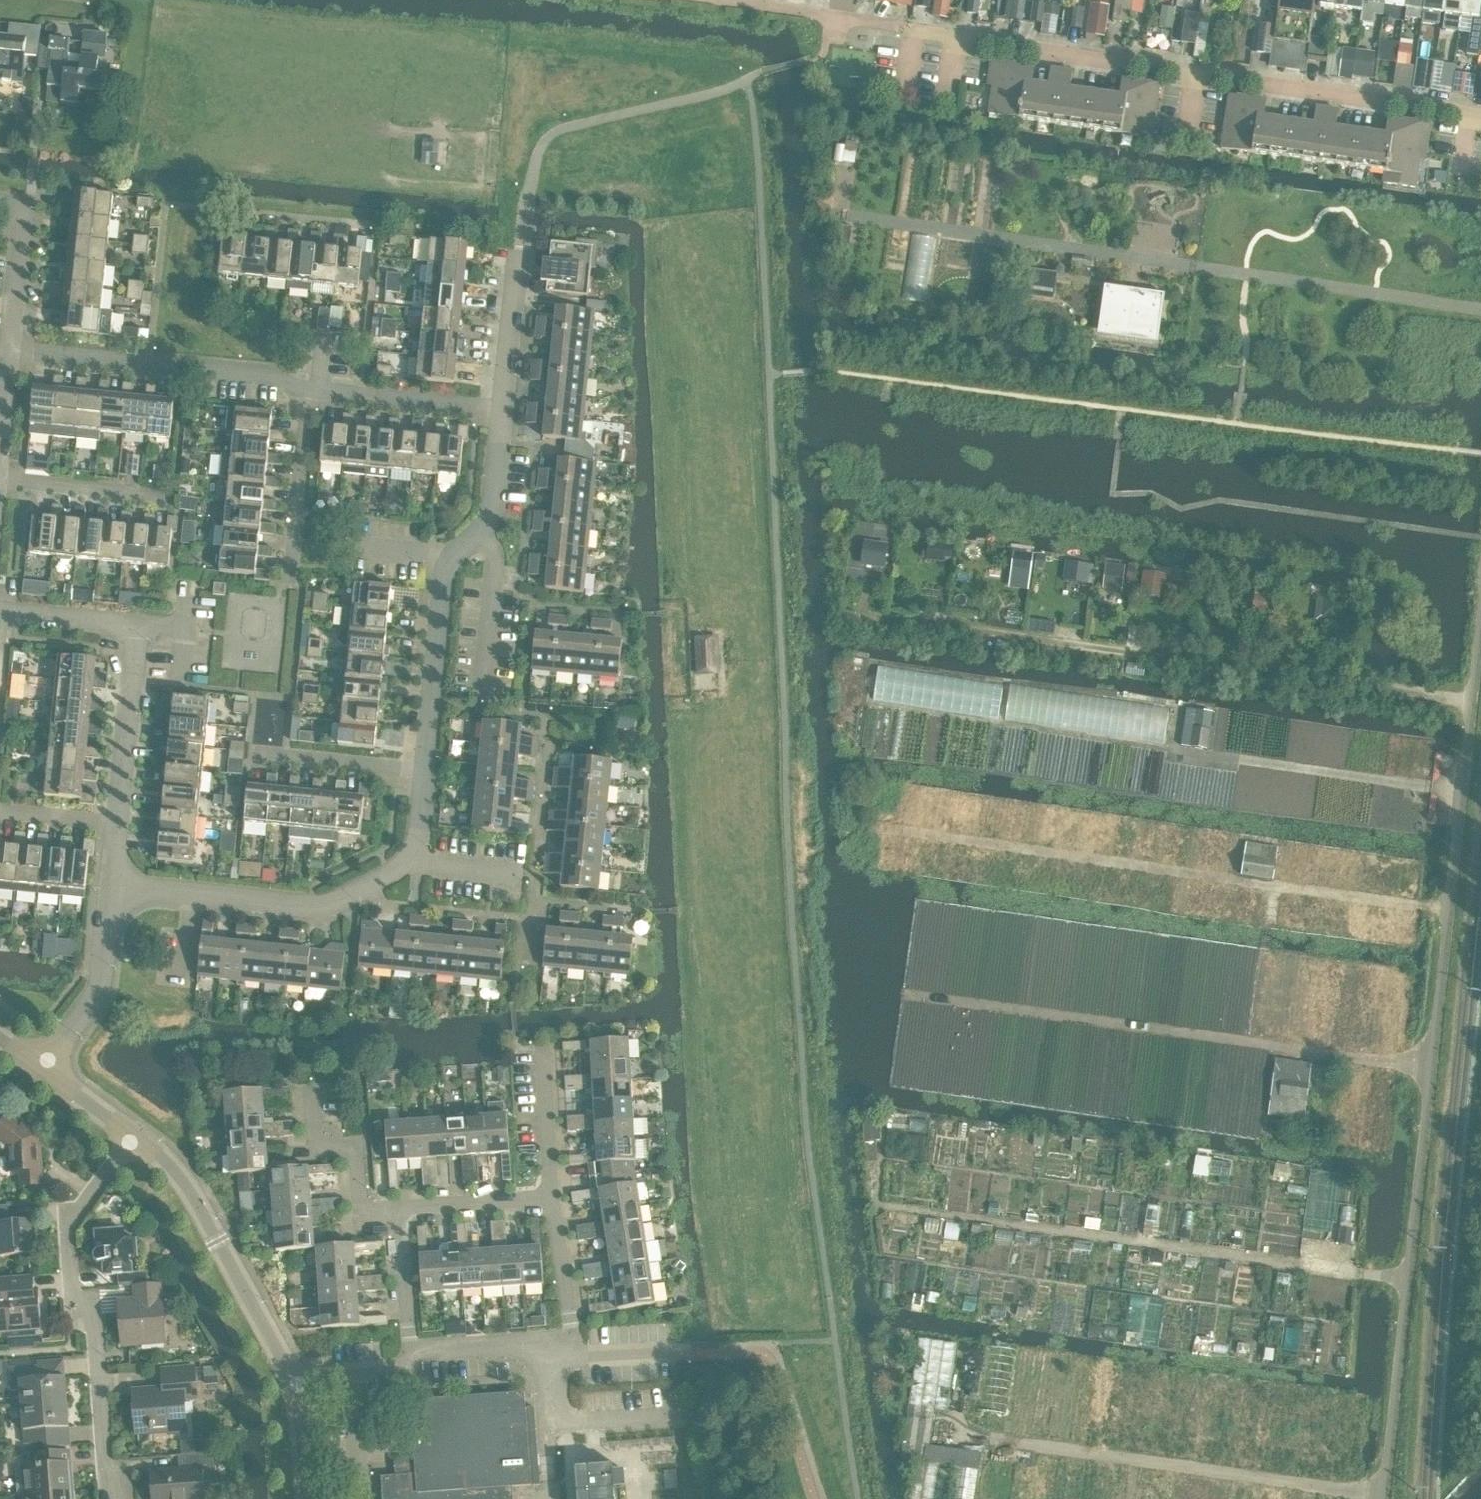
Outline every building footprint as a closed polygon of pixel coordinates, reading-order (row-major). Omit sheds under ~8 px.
[(930,0),(916,0),(916,7),(929,8),(930,0)] [(933,16),(953,19),(954,10),(949,9),(951,0),(935,0),(933,16)] [(967,11),(978,13),(980,0),(969,0),(967,11)] [(999,16),(1010,17),(1011,18),(1014,0),(1002,0),(999,16)] [(1011,18),(1012,18),(1022,19),(1025,0),(1014,0),(1011,18)] [(1116,1),(1113,21),(1129,23),(1132,3),(1132,0),(1116,0),(1116,1)] [(1143,0),(1133,0),(1132,13),(1142,14),(1143,0)] [(1272,55),(1307,60),(1310,37),(1315,0),(1279,0),(1274,39),(1272,55)] [(1334,7),(1361,11),(1363,0),(1335,0),(1334,7)] [(1361,11),(1360,22),(1372,23),(1373,15),(1383,16),(1384,4),(1385,0),(1363,0),(1361,11)] [(1404,17),(1422,20),(1423,11),(1424,0),(1407,0),(1404,17)] [(1422,20),(1439,22),(1442,0),(1424,0),(1423,11),(1422,20)] [(1444,14),(1453,16),(1450,38),(1458,39),(1461,17),(1464,0),(1446,0),(1444,14)] [(1461,17),(1472,18),(1466,54),(1478,56),(1479,51),(1480,36),(1480,32),(1480,18),(1479,18),(1480,1),(1480,0),(1464,0),(1461,17)] [(1033,1),(1031,20),(1042,22),(1045,3),(1033,1)] [(1105,37),(1110,5),(1091,2),(1086,34),(1105,37)] [(1047,4),(1045,14),(1059,16),(1060,6),(1047,4)] [(1162,7),(1159,26),(1173,28),(1176,9),(1162,7)] [(1081,30),(1084,9),(1072,8),(1069,28),(1081,30)] [(1182,41),(1195,43),(1199,14),(1186,12),(1182,41)] [(1268,24),(1274,24),(1276,13),(1269,12),(1268,24)] [(22,83),(25,56),(38,57),(41,27),(10,24),(9,35),(0,34),(0,80),(22,83)] [(1258,53),(1270,54),(1274,28),(1262,26),(1258,53)] [(1204,59),(1208,31),(1198,30),(1194,57),(1204,59)] [(41,37),(37,69),(49,70),(47,86),(45,102),(63,104),(64,98),(78,99),(79,89),(100,92),(102,75),(97,74),(98,58),(100,46),(106,46),(107,39),(107,34),(84,31),(83,44),(86,45),(85,56),(82,56),(79,77),(69,76),(73,41),(41,37)] [(1310,37),(1307,60),(1327,62),(1328,51),(1319,50),(1320,39),(1310,37)] [(1380,40),(1378,60),(1396,63),(1399,43),(1380,40)] [(1399,43),(1397,64),(1411,66),(1413,45),(1399,43)] [(1339,76),(1339,78),(1353,80),(1353,78),(1353,76),(1357,50),(1343,48),(1339,76)] [(1357,50),(1353,76),(1371,79),(1375,53),(1357,50)] [(993,86),(989,114),(1026,120),(1030,88),(1033,67),(1034,67),(1034,66),(991,60),(988,85),(993,86)] [(1397,65),(1394,84),(1412,86),(1413,82),(1415,68),(1397,65)] [(1072,71),(1050,68),(1046,90),(1060,92),(1069,94),(1072,71)] [(1455,73),(1452,92),(1473,95),(1475,76),(1455,73)] [(1104,99),(1099,131),(1151,138),(1158,84),(1121,79),(1122,80),(1120,92),(1119,101),(1104,99)] [(1030,88),(1026,120),(1040,122),(1045,90),(1030,88)] [(1040,122),(1055,124),(1060,92),(1046,90),(1045,90),(1040,122)] [(1055,124),(1070,126),(1075,94),(1069,94),(1060,92),(1055,124)] [(1075,94),(1070,126),(1085,128),(1089,97),(1075,94)] [(1221,149),(1258,154),(1263,122),(1265,101),(1266,100),(1229,94),(1221,149)] [(1089,97),(1085,128),(1099,131),(1104,99),(1089,97)] [(1313,125),(1324,126),(1327,109),(1315,107),(1313,125)] [(1327,109),(1324,126),(1336,128),(1338,110),(1327,109)] [(17,114),(16,130),(29,131),(31,116),(21,115),(17,114)] [(1385,140),(1380,171),(1384,172),(1383,184),(1415,188),(1419,160),(1424,161),(1429,124),(1387,117),(1387,118),(1388,119),(1385,140)] [(1263,122),(1258,154),(1274,156),(1278,124),(1263,122)] [(1278,124),(1274,156),(1289,158),(1293,126),(1278,124)] [(1293,126),(1289,158),(1304,160),(1309,129),(1293,126)] [(1309,129),(1304,160),(1319,163),(1324,131),(1309,129)] [(1324,131),(1319,163),(1335,165),(1339,133),(1324,131)] [(1339,133),(1335,165),(1350,167),(1354,135),(1339,133)] [(1354,135),(1350,167),(1365,169),(1370,138),(1354,135)] [(1155,136),(1153,150),(1169,152),(1171,138),(1155,136)] [(1370,138),(1365,169),(1380,171),(1385,140),(1370,138)] [(77,191),(75,215),(110,219),(113,195),(77,191)] [(137,207),(151,209),(152,199),(138,198),(137,207)] [(75,215),(72,238),(108,242),(110,219),(75,215)] [(222,238),(218,274),(242,276),(246,241),(250,242),(251,241),(252,227),(242,226),(241,240),(222,238)] [(246,241),(242,276),(265,279),(269,243),(274,244),(275,229),(265,228),(264,242),(251,241),(250,242),(246,241)] [(269,243),(265,279),(288,281),(291,245),(297,246),(298,231),(289,230),(287,245),(274,244),(269,243)] [(288,281),(287,289),(311,292),(312,284),(315,248),(320,248),(321,234),(312,233),(310,247),(297,246),(291,245),(288,281)] [(134,235),(133,244),(147,246),(148,237),(134,235)] [(315,248),(312,284),(331,286),(335,286),(338,250),(343,250),(344,236),(335,235),(333,250),(320,248),(315,248)] [(391,236),(390,245),(405,247),(406,238),(391,236)] [(338,250),(335,286),(338,286),(358,288),(359,281),(369,282),(373,243),(367,242),(367,238),(358,237),(356,252),(343,250),(338,250)] [(72,238),(70,261),(106,264),(108,242),(72,238)] [(418,261),(428,263),(428,264),(464,268),(467,244),(431,240),(430,242),(421,241),(418,261)] [(546,293),(588,297),(591,268),(595,268),(597,243),(578,241),(577,245),(551,242),(549,260),(543,260),(541,282),(547,283),(546,293)] [(132,254),(146,255),(147,246),(133,244),(132,254)] [(70,261),(67,284),(103,288),(106,264),(70,261)] [(428,264),(426,287),(462,291),(464,268),(428,264)] [(1022,268),(1018,295),(1053,300),(1057,273),(1022,268)] [(387,273),(386,282),(401,284),(402,275),(387,273)] [(129,281),(128,291),(143,292),(144,283),(129,281)] [(386,282),(385,292),(400,294),(401,284),(386,282)] [(67,284),(65,307),(101,311),(103,288),(67,284)] [(1165,294),(1105,286),(1104,291),(1105,291),(1099,330),(1157,338),(1163,299),(1164,299),(1165,294)] [(426,287),(423,310),(459,314),(462,291),(426,287)] [(127,300),(142,301),(143,292),(128,291),(127,300)] [(143,292),(142,306),(151,307),(153,293),(143,292)] [(588,296),(587,311),(599,312),(601,297),(588,296)] [(65,307),(63,331),(98,335),(101,311),(65,307)] [(557,308),(554,328),(598,333),(598,330),(592,330),(594,312),(557,308)] [(265,318),(274,319),(275,310),(266,309),(265,318)] [(423,310),(421,333),(457,337),(459,314),(423,310)] [(537,318),(536,328),(546,329),(547,319),(537,318)] [(383,320),(382,329),(396,330),(397,321),(383,320)] [(124,328),(123,337),(138,339),(139,329),(124,328)] [(536,328),(535,337),(545,339),(546,329),(536,328)] [(554,328),(552,351),(590,355),(592,338),(597,338),(598,333),(554,328)] [(382,329),(381,338),(395,340),(396,332),(396,330),(382,329)] [(421,333),(419,356),(455,360),(457,337),(421,333)] [(552,351),(550,373),(592,377),(593,374),(588,373),(590,355),(552,351)] [(419,356),(416,380),(452,383),(455,360),(419,356)] [(533,361),(532,371),(541,372),(542,362),(533,361)] [(377,376),(391,377),(392,368),(378,366),(377,376)] [(532,371),(531,381),(540,382),(541,372),(532,371)] [(550,373),(548,394),(585,398),(587,380),(592,381),(592,377),(550,373)] [(31,424),(29,434),(53,437),(58,391),(62,391),(64,377),(63,377),(55,376),(54,376),(53,390),(34,388),(31,424)] [(58,391),(53,437),(76,439),(80,393),(85,394),(87,379),(86,379),(78,379),(77,379),(76,393),(62,391),(58,391)] [(80,393),(76,439),(99,441),(100,432),(104,396),(109,396),(110,382),(109,382),(101,381),(100,381),(99,395),(85,394),(80,393)] [(104,396),(100,432),(123,434),(126,398),(132,399),(133,384),(132,384),(125,383),(124,383),(122,398),(109,396),(104,396)] [(126,398),(123,434),(146,436),(150,401),(154,401),(156,387),(155,387),(147,386),(147,385),(145,400),(132,399),(126,398)] [(150,401),(146,436),(170,439),(174,403),(178,404),(179,389),(178,389),(171,388),(170,388),(168,402),(154,401),(150,401)] [(548,394),(545,416),(583,420),(585,398),(548,394)] [(529,404),(528,414),(537,414),(538,405),(529,404)] [(226,432),(234,433),(270,436),(269,441),(283,442),(284,432),(270,431),(272,413),(228,408),(226,432)] [(324,427),(320,463),(343,465),(346,429),(352,430),(353,415),(344,414),(342,429),(324,427)] [(528,414),(526,423),(536,424),(537,414),(528,414)] [(543,437),(565,439),(564,459),(593,462),(595,450),(585,441),(586,434),(592,434),(593,424),(583,423),(583,420),(545,416),(543,437)] [(346,429),(343,465),(344,465),(343,473),(366,475),(370,432),(375,432),(376,418),(367,417),(365,431),(352,430),(346,429)] [(370,432),(366,475),(388,478),(393,434),(398,435),(399,420),(390,419),(388,433),(375,432),(370,432)] [(393,434),(388,478),(390,478),(390,470),(412,472),(416,437),(421,437),(423,422),(413,422),(412,436),(398,435),(393,434)] [(416,437),(412,472),(435,474),(439,439),(444,440),(444,439),(445,425),(436,424),(434,438),(421,437),(416,437)] [(439,439),(435,474),(460,477),(463,441),(467,442),(469,427),(459,427),(458,440),(444,439),(444,440),(439,439)] [(234,433),(231,456),(267,459),(267,464),(281,465),(282,456),(268,454),(269,441),(270,436),(234,433)] [(219,477),(229,479),(265,483),(265,487),(279,488),(280,479),(266,477),(267,464),(267,459),(231,456),(221,455),(219,477)] [(559,459),(557,480),(600,484),(600,482),(595,482),(597,463),(593,462),(564,459),(559,459)] [(181,473),(190,474),(191,461),(181,460),(181,473)] [(159,467),(158,478),(166,479),(167,479),(168,468),(159,467)] [(540,469),(539,479),(549,480),(550,470),(540,469)] [(229,479),(227,502),(263,506),(262,510),(277,512),(278,502),(263,500),(265,487),(265,483),(229,479)] [(539,479),(538,489),(548,490),(549,480),(539,479)] [(557,480),(555,502),(593,506),(594,489),(599,490),(600,484),(557,480)] [(183,510),(196,511),(197,499),(184,498),(183,510)] [(227,502),(224,525),(260,529),(260,533),(274,535),(275,525),(261,524),(262,510),(263,506),(227,502)] [(363,506),(356,505),(357,503),(350,502),(349,511),(355,512),(362,513),(363,506)] [(555,502),(553,524),(595,528),(595,525),(591,524),(593,506),(555,502)] [(33,517),(29,554),(53,556),(56,520),(61,521),(61,520),(63,506),(53,505),(52,519),(33,517)] [(56,520),(53,556),(76,558),(79,523),(84,523),(86,508),(76,507),(75,522),(61,520),(61,521),(56,520)] [(79,523),(76,558),(99,561),(102,524),(107,525),(109,511),(99,510),(98,524),(84,523),(79,523)] [(102,524),(99,561),(121,563),(125,527),(130,527),(132,513),(122,512),(121,526),(107,525),(102,524)] [(536,512),(535,522),(544,523),(546,513),(536,512)] [(125,527),(121,563),(145,566),(149,529),(153,530),(154,515),(145,514),(143,529),(130,527),(125,527)] [(149,529),(145,566),(169,568),(172,532),(176,533),(178,518),(168,517),(167,531),(153,530),(149,529)] [(535,522),(534,532),(543,533),(544,523),(535,522)] [(553,524),(550,545),(588,549),(590,531),(595,532),(595,528),(553,524)] [(224,525),(222,548),(258,552),(257,556),(272,557),(273,548),(258,547),(260,533),(260,529),(224,525)] [(183,534),(182,543),(194,544),(195,535),(183,534)] [(863,540),(860,563),(885,566),(888,544),(863,540)] [(929,544),(927,560),(945,562),(947,546),(929,544)] [(550,545),(548,567),(591,571),(591,568),(586,568),(588,549),(550,545)] [(222,548),(220,572),(255,575),(255,580),(270,581),(271,571),(256,570),(257,556),(258,552),(222,548)] [(1015,553),(1013,569),(1031,571),(1033,556),(1015,553)] [(1037,553),(1035,569),(1044,570),(1046,555),(1037,553)] [(532,555),(530,565),(540,566),(541,556),(532,555)] [(1064,561),(1062,580),(1092,584),(1095,565),(1064,561)] [(1106,563),(1103,588),(1122,591),(1125,566),(1106,563)] [(530,565),(529,575),(539,576),(540,566),(530,565)] [(1129,565),(1126,583),(1133,584),(1135,566),(1129,565)] [(548,567),(546,589),(583,593),(585,575),(591,575),(591,571),(548,567)] [(1142,571),(1139,596),(1164,599),(1167,574),(1142,571)] [(213,595),(225,596),(226,584),(214,583),(213,595)] [(355,583),(353,607),(389,610),(391,587),(355,583)] [(41,584),(40,596),(48,597),(50,585),(41,584)] [(1256,584),(1251,613),(1267,616),(1271,587),(1256,584)] [(1186,586),(1184,599),(1192,600),(1193,587),(1186,586)] [(85,592),(84,601),(95,602),(95,593),(85,592)] [(314,593),(313,602),(328,604),(329,595),(314,593)] [(135,595),(134,606),(140,607),(141,607),(141,605),(142,596),(135,595)] [(143,595),(142,604),(150,605),(151,595),(143,595)] [(1323,616),(1349,620),(1352,600),(1326,596),(1323,616)] [(313,602),(312,612),(327,613),(328,604),(313,602)] [(342,606),(340,628),(386,633),(389,610),(353,607),(342,606)] [(548,626),(558,627),(559,617),(549,616),(548,626)] [(559,617),(558,627),(568,627),(569,618),(559,617)] [(1029,620),(1027,631),(1053,635),(1054,624),(1029,620)] [(592,630),(601,631),(602,621),(592,621),(592,630)] [(602,621),(601,631),(611,632),(612,622),(602,621)] [(342,646),(349,646),(348,653),(384,656),(386,633),(340,628),(339,629),(339,641),(342,646)] [(531,671),(553,673),(557,635),(535,633),(531,671)] [(579,637),(557,635),(553,673),(575,675),(579,637)] [(600,640),(579,637),(575,675),(596,677),(600,640)] [(696,638),(697,666),(718,665),(717,637),(696,638)] [(310,640),(309,649),(323,650),(324,641),(310,640)] [(600,640),(596,677),(618,680),(622,642),(600,640)] [(997,641),(995,650),(1004,652),(1006,643),(997,641)] [(309,649),(308,658),(322,660),(323,650),(309,649)] [(348,653),(346,676),(382,680),(384,656),(348,653)] [(59,657),(57,679),(92,683),(91,688),(92,688),(106,690),(107,680),(93,679),(95,660),(59,657)] [(14,663),(13,673),(17,674),(23,674),(24,664),(14,663)] [(337,698),(343,698),(343,699),(384,703),(385,695),(380,694),(382,680),(346,676),(340,675),(337,698)] [(57,679),(54,703),(90,707),(89,711),(90,711),(104,713),(105,703),(90,702),(92,688),(91,688),(92,683),(57,679)] [(305,686),(304,695),(319,696),(319,687),(305,686)] [(304,695),(303,704),(318,706),(319,696),(304,695)] [(174,698),(172,722),(207,725),(210,702),(174,698)] [(343,699),(341,722),(377,725),(379,703),(384,703),(343,699)] [(54,703),(52,726),(87,729),(86,734),(87,734),(102,736),(103,726),(88,725),(90,711),(89,711),(90,707),(54,703)] [(234,714),(249,715),(249,706),(234,704),(234,714)] [(1181,746),(1207,750),(1212,712),(1187,708),(1181,746)] [(8,713),(7,721),(11,721),(20,722),(21,714),(8,713)] [(619,717),(616,729),(632,732),(635,720),(619,717)] [(172,722),(169,745),(205,748),(207,725),(172,722)] [(341,722),(338,746),(374,750),(377,725),(341,722)] [(484,722),(482,742),(538,748),(538,739),(521,737),(522,726),(484,722)] [(52,726),(49,748),(85,752),(84,757),(85,757),(99,759),(100,749),(86,748),(87,734),(86,734),(87,729),(52,726)] [(299,742),(314,743),(314,734),(300,732),(299,742)] [(231,741),(230,751),(245,752),(246,743),(231,741)] [(482,742),(479,764),(517,768),(518,757),(536,759),(538,748),(482,742)] [(169,745),(167,768),(203,771),(205,748),(169,745)] [(49,748),(47,772),(82,776),(82,780),(97,781),(98,772),(83,771),(85,757),(84,757),(85,752),(49,748)] [(230,751),(227,774),(242,775),(245,752),(230,751)] [(555,768),(555,778),(610,783),(612,762),(574,759),(573,770),(555,768)] [(479,764),(477,785),(533,791),(534,782),(516,780),(517,768),(479,764)] [(167,768),(164,791),(200,794),(203,771),(167,768)] [(47,772),(44,796),(80,799),(79,803),(94,805),(95,795),(81,794),(82,780),(82,776),(47,772)] [(248,787),(244,823),(268,825),(271,790),(276,790),(277,776),(268,775),(266,789),(248,787)] [(271,790),(268,825),(290,828),(294,792),(299,792),(301,778),(291,777),(289,791),(276,790),(271,790)] [(571,790),(570,801),(607,805),(610,783),(555,778),(553,788),(571,790)] [(294,792),(290,828),(289,838),(313,840),(317,794),(322,795),(324,781),(314,779),(312,794),(299,792),(294,792)] [(317,794),(313,840),(336,842),(337,832),(341,796),(345,797),(347,783),(337,782),(335,796),(322,795),(317,794)] [(341,796),(337,832),(360,835),(364,800),(368,800),(370,785),(360,784),(359,799),(345,797),(341,796)] [(533,791),(477,785),(475,807),(513,811),(514,800),(532,802),(533,791)] [(226,788),(225,797),(240,798),(241,789),(226,788)] [(164,791),(162,814),(198,817),(200,794),(164,791)] [(224,806),(239,808),(240,798),(225,797),(224,806)] [(551,811),(550,822),(605,828),(607,805),(570,801),(569,813),(551,811)] [(511,823),(513,811),(475,807),(473,830),(528,836),(529,825),(511,823)] [(162,814),(160,836),(195,840),(198,817),(162,814)] [(567,832),(566,845),(603,848),(605,828),(550,822),(549,831),(567,832)] [(14,891),(19,848),(24,848),(25,834),(16,833),(14,847),(1,846),(0,846),(0,890),(14,891)] [(222,834),(221,843),(235,844),(236,835),(222,834)] [(19,848),(14,891),(37,894),(42,850),(47,851),(49,836),(39,835),(37,850),(24,848),(19,848)] [(157,860),(193,864),(195,840),(160,836),(157,860)] [(42,850),(37,894),(61,896),(65,853),(70,853),(71,839),(62,838),(60,852),(47,851),(42,850)] [(65,853),(61,896),(84,899),(85,891),(89,855),(93,856),(95,841),(94,841),(86,840),(85,840),(84,854),(70,853),(65,853)] [(219,852),(234,853),(235,844),(221,843),(219,852)] [(1273,879),(1278,848),(1246,843),(1241,874),(1273,879)] [(546,854),(545,864),(601,870),(603,848),(566,845),(565,856),(546,854)] [(561,887),(599,891),(601,870),(545,864),(544,874),(562,876),(561,887)] [(263,871),(262,882),(273,884),(274,872),(263,871)] [(560,922),(570,923),(570,914),(561,913),(560,922)] [(570,914),(570,923),(580,924),(581,915),(570,914)] [(409,926),(418,927),(419,917),(410,916),(409,926)] [(419,917),(418,927),(429,928),(430,918),(419,917)] [(603,926),(613,927),(614,918),(604,917),(603,926)] [(614,918),(613,927),(623,928),(623,919),(614,918)] [(204,921),(203,930),(213,931),(214,922),(204,921)] [(363,921),(358,966),(393,970),(396,932),(376,930),(377,923),(363,921)] [(453,930),(462,931),(462,922),(454,921),(453,930)] [(462,922),(462,931),(472,932),(473,923),(462,922)] [(237,924),(236,934),(245,935),(246,925),(237,924)] [(257,926),(246,925),(245,935),(256,936),(257,926)] [(495,935),(506,935),(506,926),(496,925),(495,935)] [(280,929),(279,938),(288,939),(289,930),(280,929)] [(547,929),(543,966),(565,968),(569,931),(547,929)] [(300,931),(289,930),(288,939),(299,940),(300,931)] [(569,931),(565,968),(587,971),(590,934),(569,931)] [(396,932),(393,970),(414,972),(418,934),(396,932)] [(43,954),(43,957),(55,958),(55,954),(57,939),(57,936),(45,934),(43,948),(43,954)] [(418,934),(414,972),(435,974),(439,937),(418,934)] [(590,934),(587,971),(608,973),(612,936),(590,934)] [(612,936),(608,973),(630,976),(634,938),(612,936)] [(439,937),(435,974),(457,976),(461,939),(439,937)] [(66,940),(57,939),(55,954),(65,955),(66,940)] [(202,939),(198,976),(219,978),(223,941),(202,939)] [(461,939),(457,976),(478,979),(482,941),(461,939)] [(223,941),(219,978),(241,981),(245,943),(223,941)] [(482,941),(478,979),(501,981),(505,943),(482,941)] [(245,943),(241,981),(262,983),(266,945),(245,943)] [(309,950),(306,987),(341,991),(345,945),(331,943),(330,952),(309,950)] [(266,945),(262,983),(284,985),(287,948),(266,945)] [(287,948),(284,985),(306,987),(309,950),(287,948)] [(563,1043),(563,1051),(591,1049),(591,1062),(629,1060),(628,1039),(563,1043)] [(592,1075),(575,1076),(576,1090),(585,1090),(585,1082),(630,1080),(637,1076),(636,1066),(629,1063),(629,1060),(591,1062),(592,1075)] [(1304,1119),(1311,1065),(1275,1060),(1268,1115),(1304,1119)] [(388,1071),(377,1072),(377,1082),(388,1081),(388,1071)] [(565,1076),(565,1091),(576,1090),(575,1076),(565,1076)] [(593,1089),(594,1102),(632,1100),(630,1080),(585,1082),(585,1090),(593,1089)] [(224,1092),(226,1113),(264,1110),(263,1098),(291,1096),(290,1087),(224,1092)] [(594,1115),(577,1116),(578,1130),(588,1130),(587,1122),(633,1120),(632,1100),(594,1102),(594,1115)] [(486,1116),(488,1154),(501,1153),(503,1181),(511,1180),(507,1115),(505,1115),(504,1103),(488,1104),(489,1116),(486,1116)] [(226,1113),(227,1133),(273,1129),(273,1122),(265,1123),(264,1110),(226,1113)] [(36,1154),(34,1130),(10,1112),(0,1126),(0,1147),(6,1151),(7,1171),(20,1171),(21,1185),(42,1184),(40,1154),(36,1154)] [(469,1164),(476,1163),(475,1154),(488,1154),(486,1116),(466,1118),(469,1164)] [(566,1116),(567,1131),(578,1130),(577,1116),(566,1116)] [(446,1119),(448,1157),(461,1156),(462,1174),(476,1173),(476,1163),(469,1164),(466,1118),(446,1119)] [(429,1167),(436,1166),(436,1157),(448,1157),(446,1119),(426,1120),(429,1167)] [(406,1122),(408,1159),(421,1159),(422,1176),(437,1175),(436,1166),(429,1167),(426,1120),(406,1122)] [(595,1130),(596,1141),(634,1139),(633,1120),(587,1122),(588,1130),(595,1130)] [(283,1122),(284,1137),(293,1136),(292,1121),(283,1122)] [(227,1133),(229,1154),(267,1151),(266,1138),(284,1137),(283,1122),(273,1122),(273,1129),(227,1133)] [(385,1123),(389,1189),(398,1188),(396,1160),(408,1159),(406,1122),(385,1123)] [(881,1127),(863,1127),(864,1163),(877,1163),(876,1141),(881,1141),(881,1127)] [(1034,1134),(1033,1146),(1043,1147),(1044,1135),(1034,1134)] [(1073,1137),(1071,1152),(1080,1153),(1082,1138),(1073,1137)] [(569,1156),(569,1165),(591,1163),(592,1168),(592,1177),(630,1173),(629,1162),(635,1161),(634,1139),(596,1141),(596,1143),(590,1143),(590,1153),(587,1155),(569,1156)] [(229,1154),(230,1174),(271,1171),(270,1171),(296,1169),(296,1168),(295,1161),(268,1163),(267,1151),(229,1154)] [(1210,1162),(1208,1174),(1229,1177),(1231,1165),(1210,1162)] [(1275,1164),(1273,1177),(1288,1180),(1290,1166),(1275,1164)] [(271,1171),(272,1191),(310,1188),(309,1175),(336,1173),(336,1165),(296,1168),(296,1169),(270,1171),(271,1171)] [(462,1174),(463,1183),(477,1182),(476,1173),(462,1174)] [(593,1190),(571,1193),(572,1201),(600,1197),(602,1212),(640,1206),(636,1184),(631,1184),(630,1173),(592,1177),(593,1190)] [(422,1176),(423,1186),(438,1185),(437,1175),(422,1176)] [(272,1191),(273,1211),(320,1207),(319,1200),(311,1201),(310,1188),(272,1191)] [(329,1199),(330,1214),(339,1213),(338,1198),(329,1199)] [(273,1211),(275,1230),(312,1228),(312,1215),(330,1214),(329,1199),(319,1200),(320,1207),(273,1211)] [(948,1200),(946,1211),(956,1212),(958,1202),(948,1200)] [(999,1205),(989,1203),(988,1214),(998,1216),(999,1205)] [(30,1220),(8,1222),(7,1205),(0,1205),(0,1257),(33,1254),(30,1220)] [(596,1231),(642,1224),(640,1206),(602,1212),(603,1222),(585,1225),(587,1239),(597,1238),(596,1231)] [(1156,1225),(1159,1208),(1148,1206),(1143,1236),(1156,1238),(1158,1225),(1156,1225)] [(896,1213),(895,1224),(908,1225),(909,1215),(896,1213)] [(1028,1214),(1027,1221),(1038,1223),(1039,1216),(1028,1214)] [(1086,1218),(1084,1228),(1099,1230),(1101,1220),(1086,1218)] [(520,1248),(523,1286),(543,1284),(539,1219),(531,1220),(533,1247),(520,1248)] [(490,1222),(491,1231),(506,1230),(505,1221),(490,1222)] [(450,1225),(451,1235),(466,1234),(465,1224),(450,1225)] [(596,1231),(597,1238),(606,1236),(608,1249),(645,1243),(642,1224),(596,1231)] [(981,1226),(979,1225),(974,1224),(972,1235),(978,1236),(979,1236),(981,1226)] [(585,1225),(576,1226),(578,1241),(587,1239),(585,1225)] [(417,1228),(422,1293),(443,1292),(440,1254),(427,1254),(425,1227),(417,1228)] [(993,1229),(981,1227),(980,1235),(992,1236),(993,1229)] [(275,1230),(276,1251),(316,1249),(316,1248),(342,1246),(342,1245),(341,1239),(313,1241),(312,1228),(275,1230)] [(1340,1228),(1338,1244),(1351,1245),(1352,1229),(1340,1228)] [(137,1256),(135,1241),(123,1242),(122,1230),(96,1232),(97,1249),(94,1254),(94,1258),(98,1261),(104,1261),(105,1275),(117,1274),(119,1286),(148,1284),(147,1271),(126,1273),(124,1257),(137,1256)] [(500,1241),(503,1287),(523,1286),(520,1248),(507,1249),(506,1230),(491,1231),(492,1241),(500,1241)] [(459,1244),(463,1290),(483,1289),(480,1251),(467,1252),(466,1234),(451,1235),(452,1244),(459,1244)] [(480,1251),(483,1289),(503,1287),(500,1241),(492,1241),(492,1250),(480,1251)] [(1074,1241),(1073,1249),(1091,1252),(1092,1243),(1074,1241)] [(316,1249),(317,1267),(356,1265),(355,1252),(382,1250),(382,1242),(342,1245),(342,1246),(316,1248),(316,1249)] [(610,1262),(592,1264),(594,1279),(604,1278),(603,1270),(648,1263),(645,1243),(608,1249),(610,1262)] [(440,1254),(443,1292),(463,1290),(459,1244),(452,1244),(452,1253),(440,1254)] [(1151,1251),(1150,1262),(1163,1264),(1164,1252),(1151,1251)] [(603,1270),(604,1278),(612,1276),(614,1289),(651,1283),(648,1263),(603,1270)] [(1227,1263),(1226,1271),(1235,1272),(1236,1264),(1227,1263)] [(583,1266),(585,1281),(594,1279),(592,1264),(583,1266)] [(317,1267),(319,1287),(365,1283),(365,1277),(356,1277),(356,1265),(317,1267)] [(375,1276),(376,1291),(385,1290),(384,1275),(375,1276)] [(0,1278),(0,1332),(38,1329),(37,1320),(41,1320),(38,1289),(34,1290),(33,1276),(20,1277),(0,1278)] [(319,1287),(320,1307),(358,1305),(357,1292),(376,1291),(375,1276),(365,1277),(365,1283),(319,1287)] [(616,1301),(589,1306),(590,1314),(655,1304),(651,1283),(614,1289),(616,1301)] [(119,1301),(123,1345),(164,1342),(159,1284),(134,1286),(135,1300),(119,1301)] [(977,1300),(964,1298),(962,1310),(975,1313),(977,1300)] [(321,1328),(322,1328),(388,1323),(387,1316),(364,1317),(359,1315),(358,1305),(320,1307),(321,1328)] [(1006,1309),(992,1307),(990,1316),(1005,1319),(1006,1309)] [(1026,1310),(1017,1309),(1016,1319),(1025,1321),(1026,1310)] [(542,1318),(532,1319),(532,1327),(545,1326),(544,1318),(542,1318)] [(1100,1328),(1090,1326),(1089,1336),(1099,1337),(1100,1328)] [(475,1328),(466,1328),(467,1336),(475,1336),(475,1328)] [(1125,1341),(1136,1342),(1137,1334),(1126,1333),(1125,1341)] [(34,1337),(10,1338),(11,1349),(35,1347),(34,1337)] [(900,1459),(913,1461),(907,1498),(947,1498),(953,1466),(955,1466),(950,1498),(974,1498),(981,1452),(929,1445),(932,1421),(934,1410),(947,1412),(957,1344),(918,1338),(908,1406),(900,1459)] [(1247,1345),(1237,1344),(1236,1353),(1246,1355),(1247,1345)] [(1265,1360),(1272,1361),(1274,1351),(1266,1350),(1265,1360)] [(1345,1359),(1337,1358),(1336,1368),(1344,1369),(1345,1359)] [(9,1366),(11,1391),(21,1390),(22,1405),(66,1401),(63,1359),(37,1362),(38,1364),(9,1366)] [(185,1432),(182,1399),(195,1398),(193,1367),(163,1369),(164,1389),(134,1391),(137,1428),(167,1426),(167,1433),(185,1432)] [(216,1368),(205,1368),(206,1383),(217,1383),(216,1368)] [(513,1487),(540,1485),(534,1407),(525,1408),(524,1392),(410,1401),(414,1458),(395,1460),(396,1475),(381,1477),(383,1498),(513,1498),(513,1487)] [(26,1445),(63,1442),(69,1441),(66,1401),(22,1405),(26,1445)] [(0,1442),(0,1453),(12,1452),(11,1441),(0,1442)] [(192,1442),(182,1443),(183,1454),(193,1453),(192,1442)] [(22,1467),(24,1495),(73,1491),(70,1451),(31,1454),(32,1466),(22,1467)] [(199,1482),(215,1481),(213,1453),(179,1455),(180,1470),(154,1472),(156,1498),(201,1498),(199,1482)] [(575,1468),(578,1498),(615,1498),(614,1489),(626,1488),(625,1470),(613,1471),(612,1465),(575,1468)]
